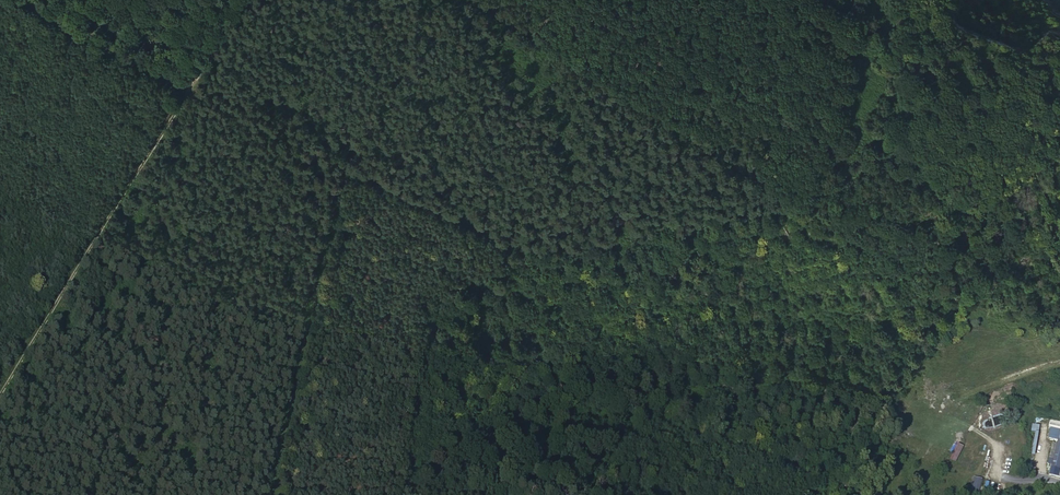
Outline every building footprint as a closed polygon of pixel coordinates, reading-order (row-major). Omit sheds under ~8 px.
[(1059,476),(1059,420),(1051,418),(1049,426),(1059,429),(1048,473),(1059,476)] [(955,461),(963,445),(957,442),(949,458),(955,461)] [(976,494),(978,494),(982,478),(974,476),(969,493),(976,494)]
